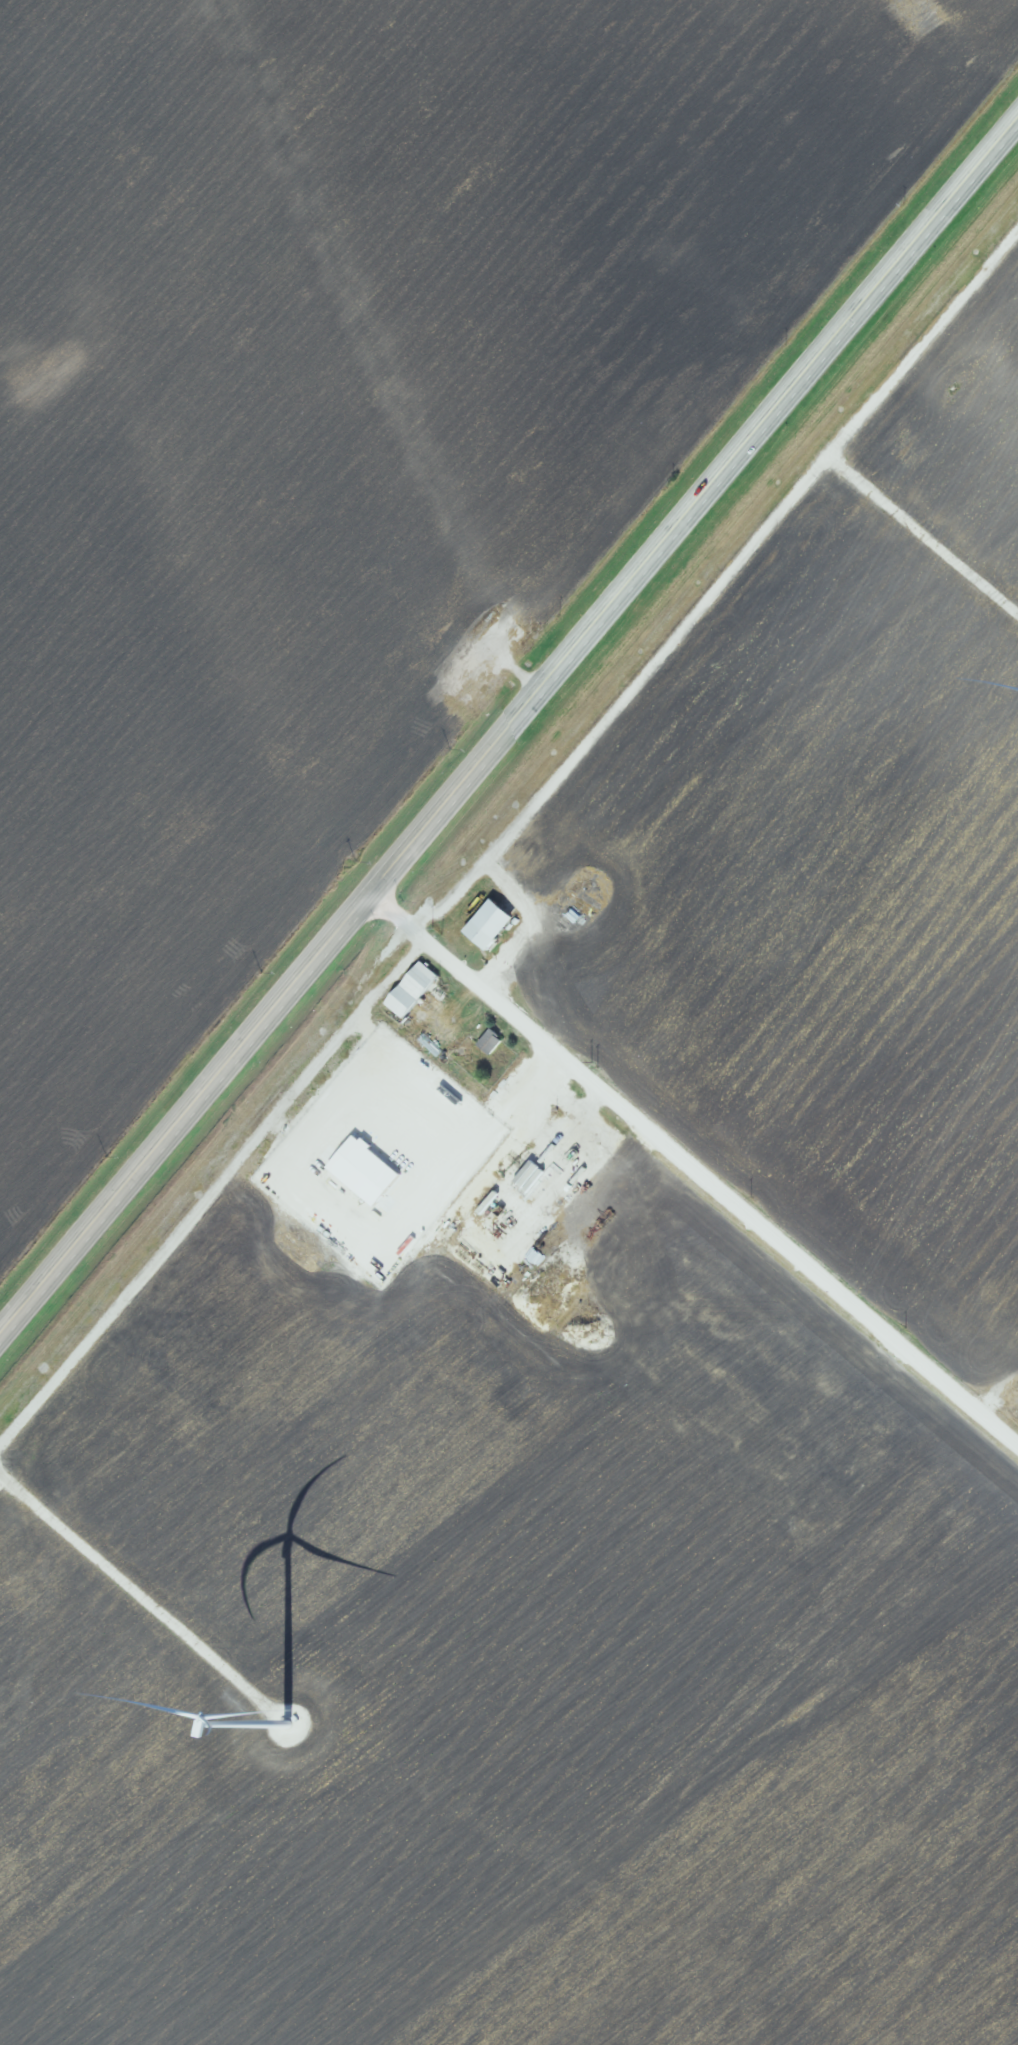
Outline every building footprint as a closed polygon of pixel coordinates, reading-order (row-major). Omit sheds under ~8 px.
[(508,930),(486,909),(465,930),(487,951),(508,930)] [(440,978),(422,961),(385,1004),(403,1020),(440,978)] [(478,1043),(490,1055),(503,1041),(490,1029),(478,1043)]
